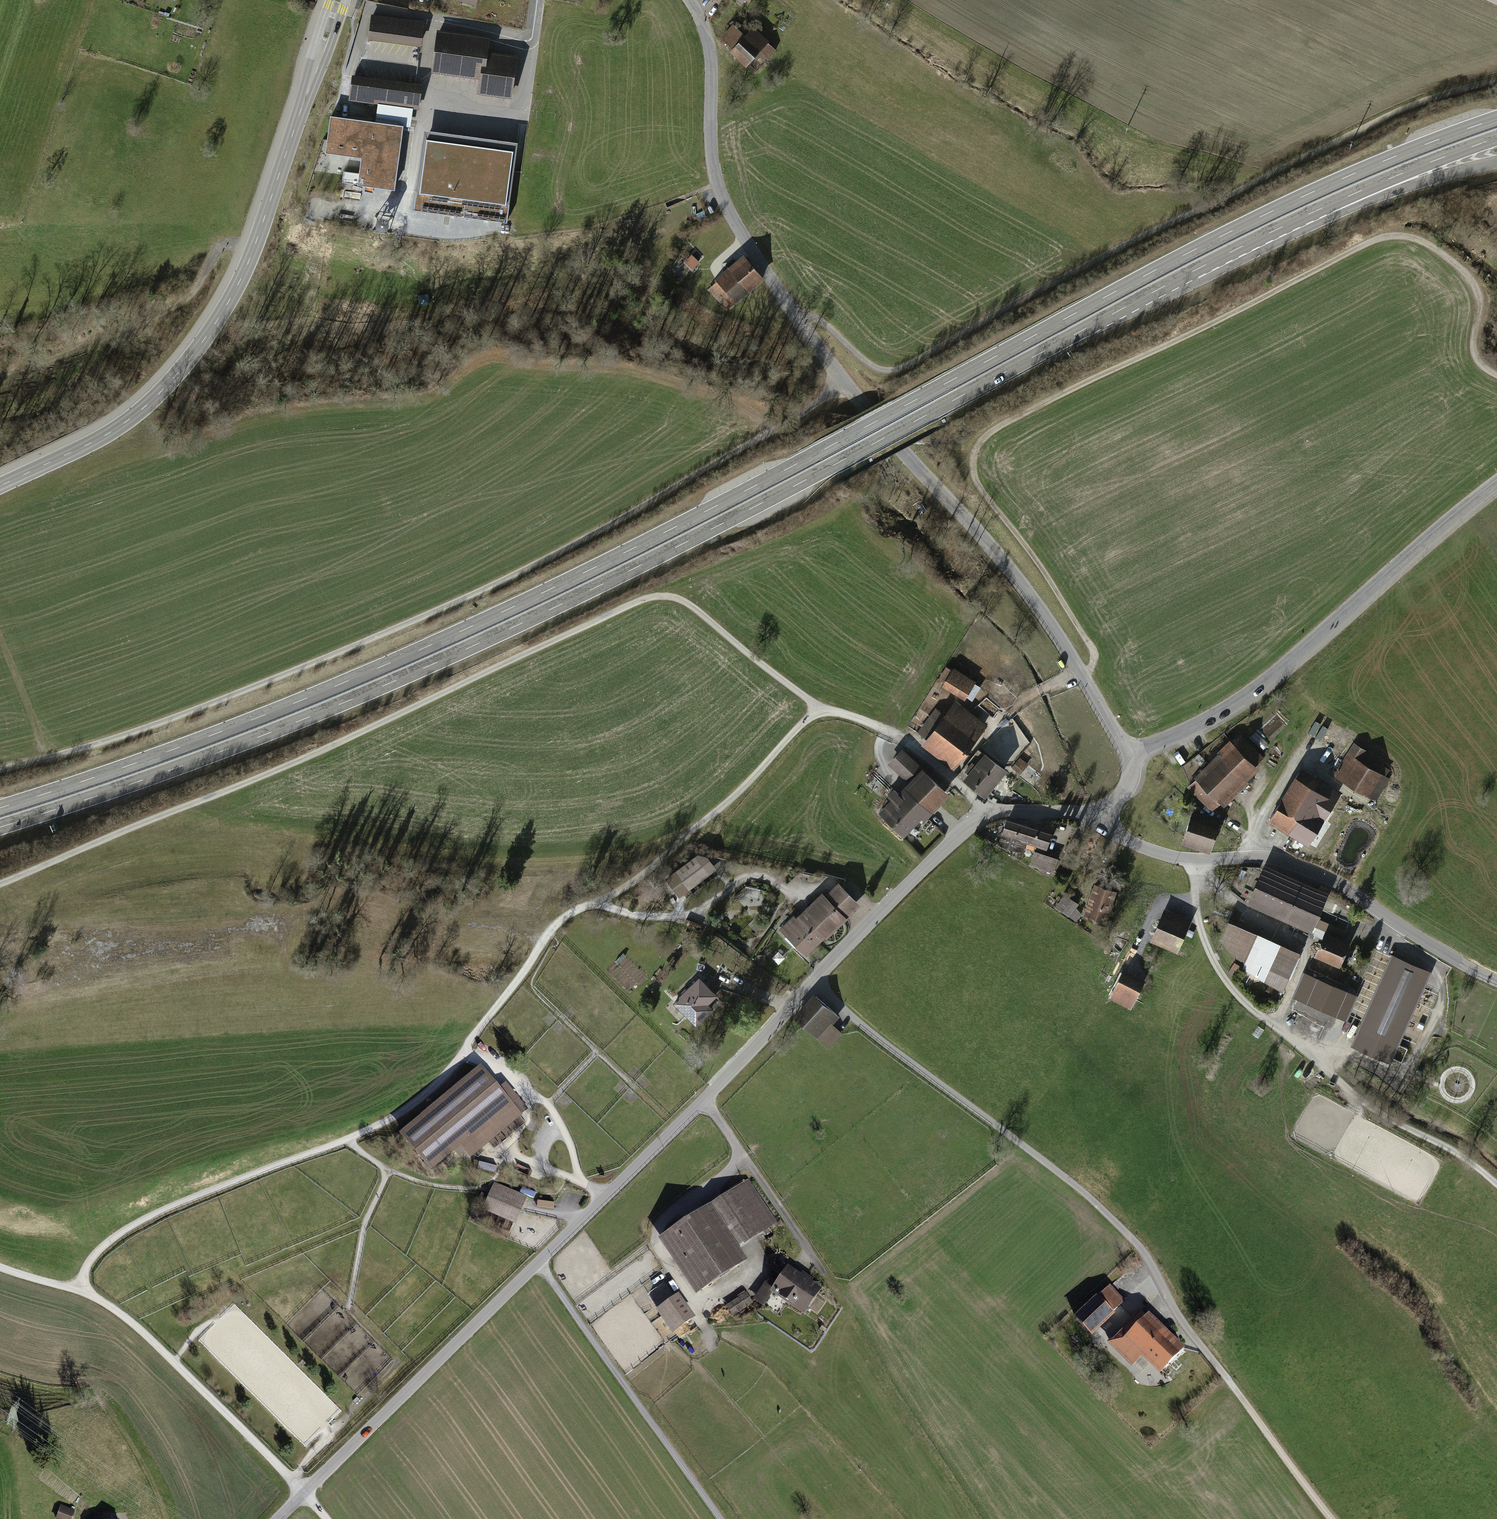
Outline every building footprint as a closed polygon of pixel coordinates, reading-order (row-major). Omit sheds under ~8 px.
[(747,6),(751,9),(758,0),(733,0),(732,2),(743,11),(747,6)] [(370,39),(419,45),(422,22),(373,15),(370,39)] [(731,58),(748,73),(771,46),(754,32),(747,40),(734,28),(721,43),(735,55),(731,58)] [(488,41),(438,34),(433,70),(482,77),(480,90),(508,94),(513,58),(486,55),(488,41)] [(354,76),(351,100),(416,108),(419,84),(415,84),(354,76)] [(358,185),(394,190),(402,127),(332,117),(327,153),(362,157),(358,185)] [(412,208),(506,221),(516,141),(423,128),(412,208)] [(398,194),(308,183),(304,221),(394,231),(398,194)] [(689,215),(700,210),(695,198),(684,203),(689,215)] [(696,270),(701,260),(689,255),(685,265),(696,270)] [(764,280),(745,258),(720,279),(730,290),(720,299),(729,310),(764,280)] [(953,668),(942,687),(964,701),(976,682),(953,668)] [(925,738),(921,744),(953,769),(987,725),(955,699),(943,714),(935,707),(916,731),(925,738)] [(1018,754),(1032,744),(1013,719),(1000,729),(1018,754)] [(1218,751),(1194,775),(1196,777),(1187,785),(1211,810),(1220,802),(1224,805),(1249,781),(1247,779),(1259,768),(1256,764),(1264,756),(1242,733),(1233,741),(1230,738),(1217,750),(1218,751)] [(1354,742),(1333,775),(1376,801),(1390,778),(1385,775),(1389,769),(1382,764),(1385,761),(1354,742)] [(877,810),(903,834),(920,816),(924,819),(949,792),(901,747),(887,762),(907,780),(897,790),(892,786),(886,793),(890,797),(877,810)] [(962,777),(984,795),(1007,768),(984,749),(962,777)] [(1296,773),(1268,819),(1308,844),(1341,790),(1301,766),(1297,774),(1296,773)] [(1190,816),(1182,842),(1210,851),(1221,819),(1200,812),(1201,808),(1190,805),(1188,815),(1190,816)] [(1053,833),(1009,820),(1001,846),(1028,854),(1031,844),(1048,849),(1053,833)] [(717,868),(703,849),(665,877),(679,897),(717,868)] [(1036,849),(1031,865),(1051,871),(1056,856),(1036,849)] [(1247,902),(1312,931),(1314,925),(1318,917),(1329,891),(1265,862),(1247,902)] [(780,927),(806,954),(826,935),(827,937),(862,903),(839,880),(826,893),(823,890),(796,916),(794,913),(780,927)] [(1083,915),(1105,922),(1117,888),(1094,880),(1083,915)] [(1065,893),(1055,906),(1069,916),(1079,903),(1065,893)] [(1165,908),(1151,940),(1177,951),(1190,919),(1165,908)] [(1347,930),(1318,917),(1314,925),(1325,930),(1344,938),(1347,930)] [(1283,991),(1300,951),(1228,919),(1220,937),(1229,950),(1245,961),(1242,967),(1263,980),(1283,991)] [(1325,930),(1314,954),(1340,965),(1351,941),(1344,938),(1325,930)] [(1432,971),(1392,953),(1358,1028),(1398,1046),(1432,971)] [(1124,968),(1109,996),(1129,1006),(1143,978),(1124,968)] [(699,976),(673,1002),(696,1026),(713,1009),(708,1004),(718,994),(699,976)] [(840,1016),(814,992),(793,1015),(828,1047),(842,1032),(833,1024),(840,1016)] [(480,1065),(398,1133),(430,1171),(454,1151),(458,1156),(464,1151),(470,1158),(522,1115),(480,1065)] [(480,1163),(479,1169),(496,1172),(497,1167),(480,1163)] [(748,1179),(658,1239),(696,1295),(748,1261),(740,1248),(778,1223),(748,1179)] [(527,1196),(494,1182),(482,1210),(516,1224),(527,1196)] [(801,1274),(788,1265),(773,1287),(770,1292),(772,1293),(804,1315),(822,1288),(812,1281),(813,1279),(803,1272),(801,1274)] [(670,1292),(667,1290),(670,1286),(662,1281),(650,1298),(661,1305),(670,1292)] [(765,1281),(753,1299),(763,1306),(772,1293),(770,1292),(773,1287),(765,1281)] [(1096,1294),(1072,1317),(1092,1336),(1115,1314),(1113,1312),(1125,1301),(1110,1285),(1098,1296),(1096,1294)] [(746,1292),(726,1305),(733,1316),(753,1302),(746,1292)] [(679,1293),(655,1310),(673,1334),(696,1317),(679,1293)] [(1185,1348),(1149,1313),(1146,1316),(1140,1310),(1107,1344),(1131,1368),(1141,1357),(1159,1375),(1185,1348)] [(56,1518),(57,1518),(72,1518),(75,1511),(60,1506),(56,1518)]
